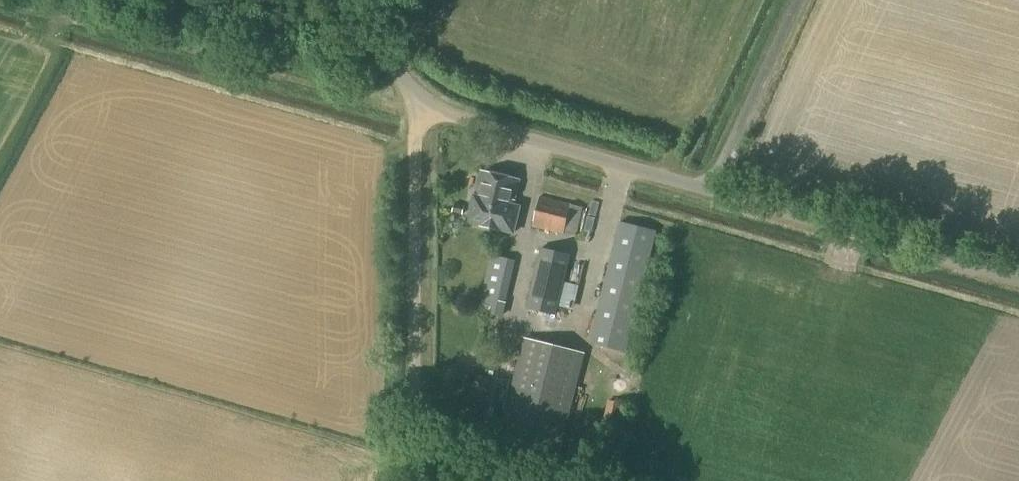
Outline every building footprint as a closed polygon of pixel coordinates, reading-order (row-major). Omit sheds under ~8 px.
[(513,206),(519,180),(481,172),(475,196),(513,206)] [(513,206),(475,196),(474,196),(467,223),(513,233),(519,207),(513,206)] [(574,237),(581,208),(539,197),(532,227),(574,237)] [(464,207),(454,204),(452,213),(462,215),(464,207)] [(625,352),(655,231),(620,222),(590,343),(625,352)] [(501,317),(514,261),(511,260),(513,252),(493,247),(478,312),(501,317)] [(556,315),(570,256),(540,249),(527,307),(556,315)] [(556,462),(583,355),(524,340),(498,447),(556,462)]
